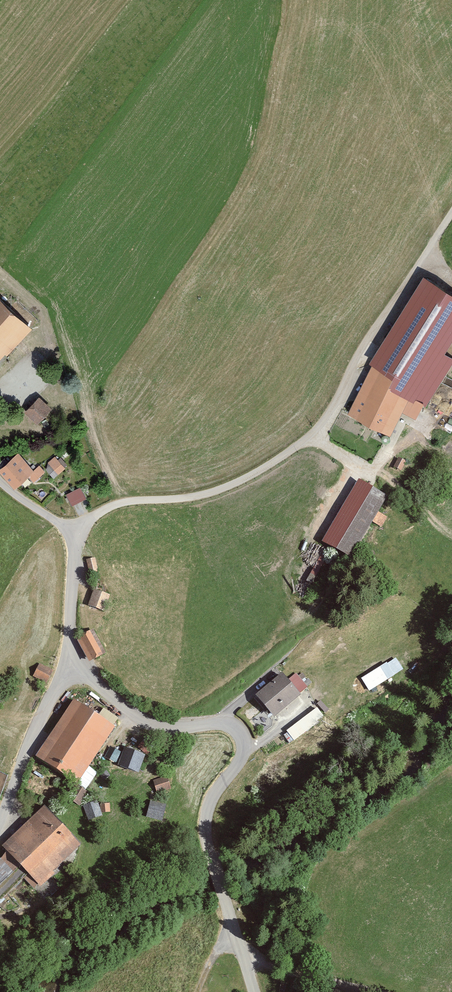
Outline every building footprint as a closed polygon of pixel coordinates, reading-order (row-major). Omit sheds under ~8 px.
[(349,411),(390,431),(402,411),(415,418),(423,404),(426,405),(451,363),(451,357),(444,351),(451,338),(451,290),(424,271),(370,358),(373,360),(349,411)] [(0,295),(0,362),(33,326),(0,295)] [(39,400),(28,411),(40,423),(51,411),(39,400)] [(18,455),(2,470),(18,487),(30,476),(34,481),(44,472),(39,467),(34,472),(18,455)] [(54,456),(48,463),(60,474),(66,467),(54,456)] [(405,461),(398,457),(393,466),(400,470),(405,461)] [(72,503),(87,496),(81,484),(66,492),(72,503)] [(360,484),(328,543),(354,557),(386,499),(360,484)] [(95,558),(86,559),(89,573),(98,571),(95,558)] [(109,595),(95,591),(91,607),(105,611),(109,595)] [(93,632),(79,638),(91,661),(104,655),(93,632)] [(397,654),(361,676),(369,689),(405,667),(397,654)] [(52,670),(38,663),(32,676),(46,683),(52,670)] [(286,673),(258,694),(276,718),(304,697),(301,693),(309,686),(300,674),(292,680),(286,673)] [(113,728),(75,703),(38,757),(76,783),(113,728)] [(294,738),(325,715),(317,705),(286,728),(294,738)] [(125,728),(115,740),(124,747),(134,735),(125,728)] [(125,745),(117,763),(138,771),(145,753),(125,745)] [(143,774),(151,779),(157,770),(149,765),(143,774)] [(158,790),(171,785),(166,774),(153,779),(158,790)] [(78,785),(73,800),(81,803),(87,788),(78,785)] [(149,799),(147,816),(163,817),(165,801),(149,799)] [(87,802),(88,814),(111,813),(110,801),(87,802)] [(53,870),(82,843),(44,804),(2,845),(41,885),(55,872),(53,870)]
